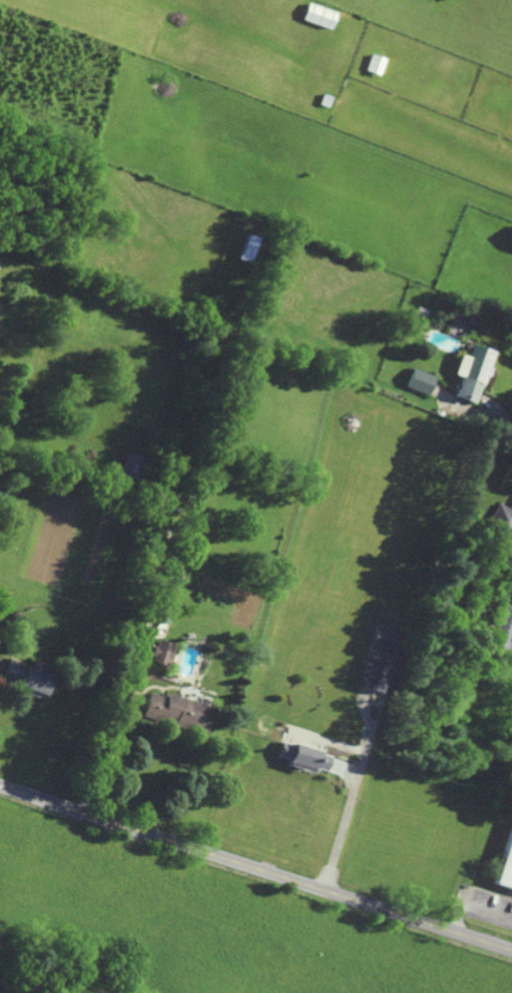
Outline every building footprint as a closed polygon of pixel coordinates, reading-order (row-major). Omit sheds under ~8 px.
[(386,58),(372,54),(367,71),(381,74),(386,58)] [(455,397),(477,404),(493,350),(472,344),(468,356),(461,354),(455,374),(462,376),(455,397)] [(408,387),(430,395),(437,376),(415,368),(408,387)] [(138,481),(145,458),(134,455),(134,456),(126,453),(119,475),(138,481)] [(510,536),(511,532),(511,507),(511,509),(499,503),(488,526),(510,536)] [(511,644),(511,603),(504,601),(490,648),(509,654),(511,644)] [(368,649),(398,658),(406,634),(375,624),(368,649)] [(168,666),(175,646),(158,640),(151,661),(168,666)] [(361,689),(384,693),(390,661),(367,657),(361,689)] [(3,680),(47,696),(54,675),(11,659),(3,680)] [(169,695),(168,698),(150,693),(144,717),(207,733),(213,706),(169,695)] [(330,755),(282,740),(277,756),(289,760),(287,766),(311,773),(313,768),(325,771),(330,755)] [(494,884),(511,889),(511,821),(494,884)]
